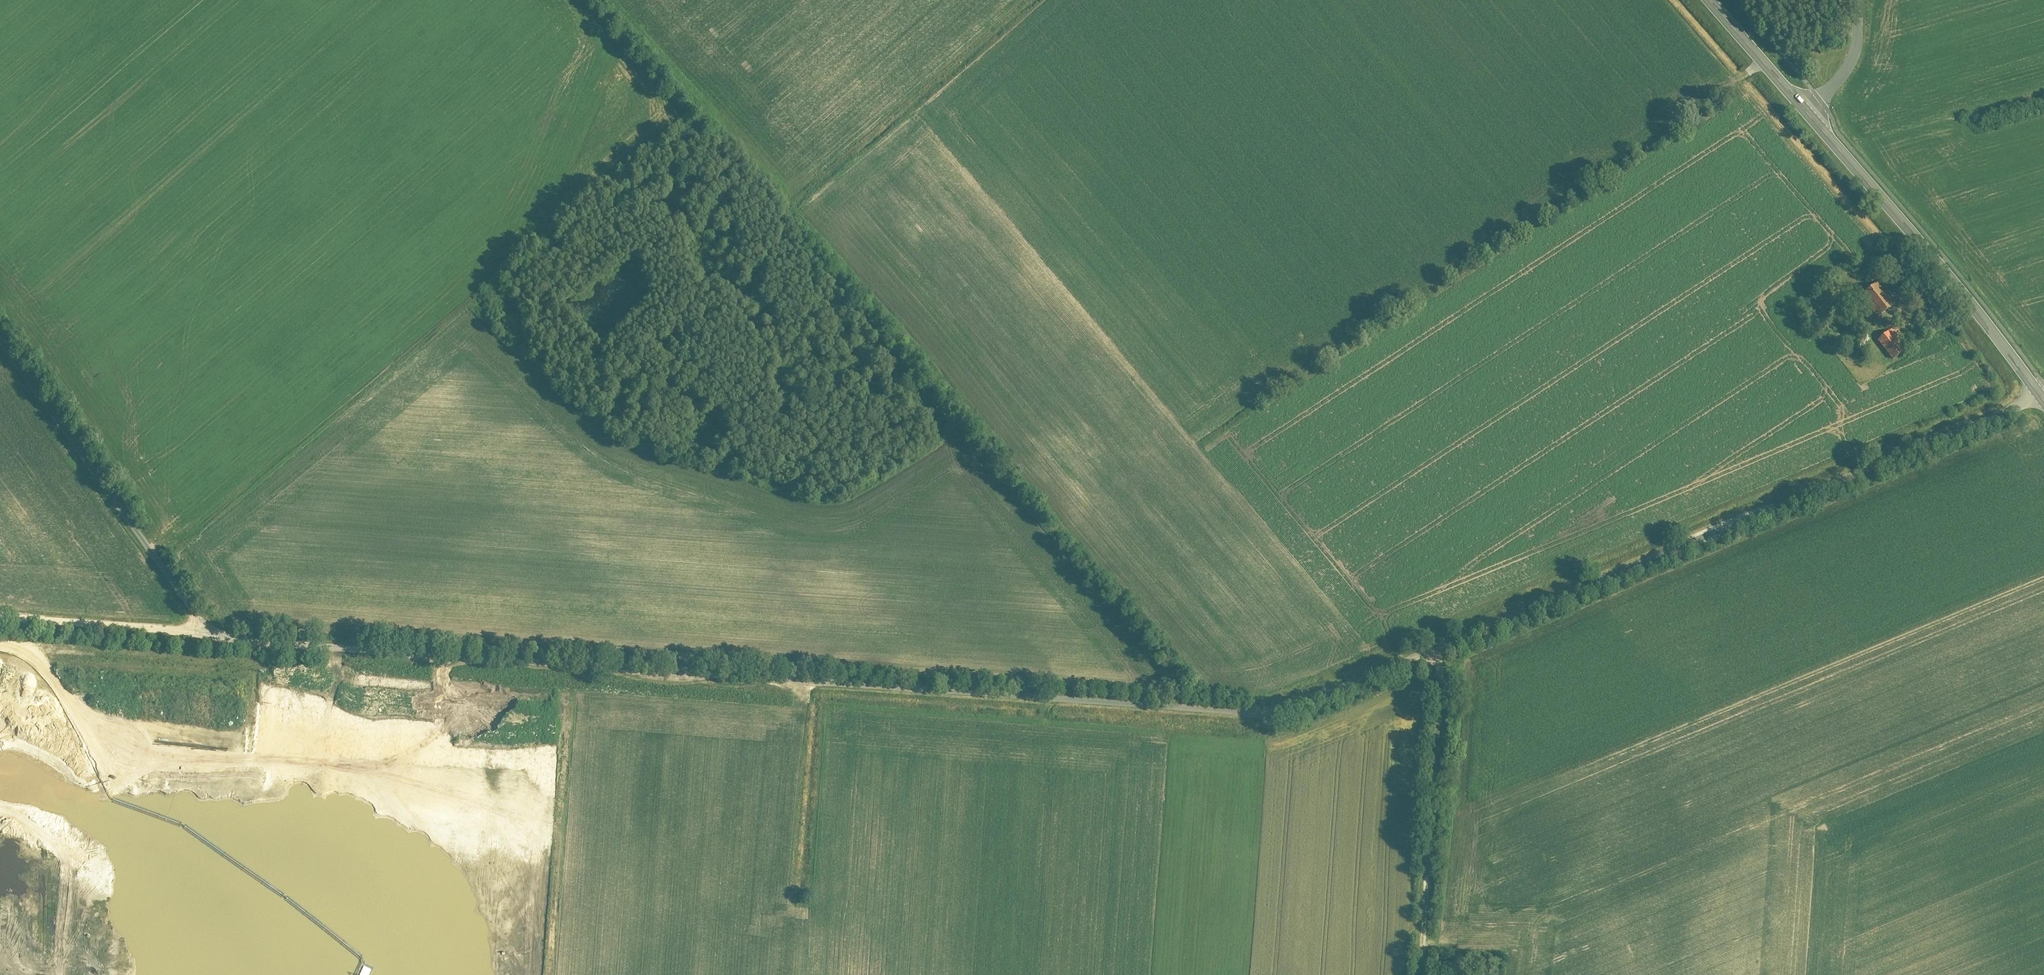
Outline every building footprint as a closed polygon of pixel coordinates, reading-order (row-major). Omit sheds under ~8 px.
[(1864,296),(1879,318),(1897,306),(1882,283),(1864,296)] [(1880,343),(1894,361),(1906,352),(1892,333),(1880,343)]
